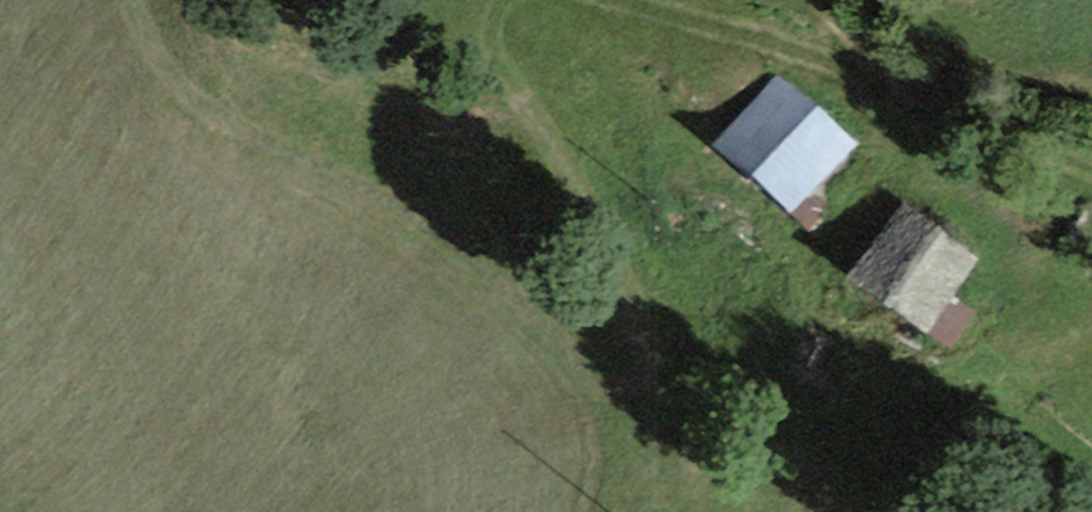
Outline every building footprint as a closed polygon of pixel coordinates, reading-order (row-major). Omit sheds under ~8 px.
[(778,73),(713,146),(792,216),(857,143),(778,73)] [(977,258),(904,207),(854,277),(927,328),(977,258)]
